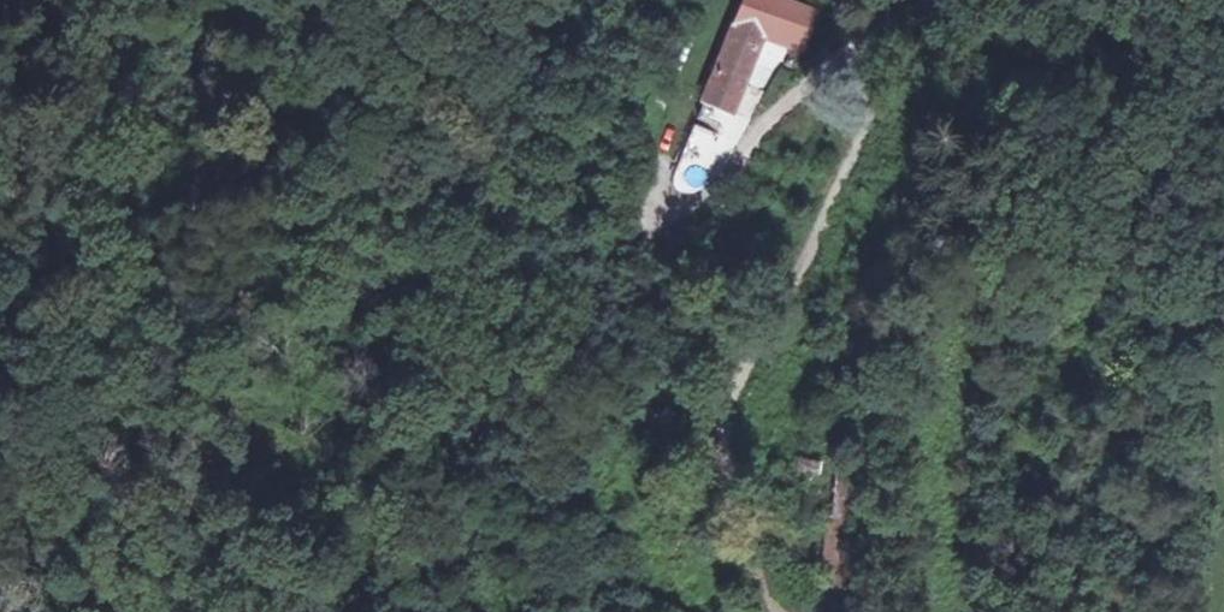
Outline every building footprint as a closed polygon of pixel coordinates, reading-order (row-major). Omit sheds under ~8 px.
[(711,101),(742,112),(763,53),(760,53),(766,36),(811,51),(823,17),(771,0),(746,0),(711,101)] [(863,520),(872,469),(811,457),(801,512),(863,520)] [(838,526),(828,585),(855,589),(864,531),(838,526)]
